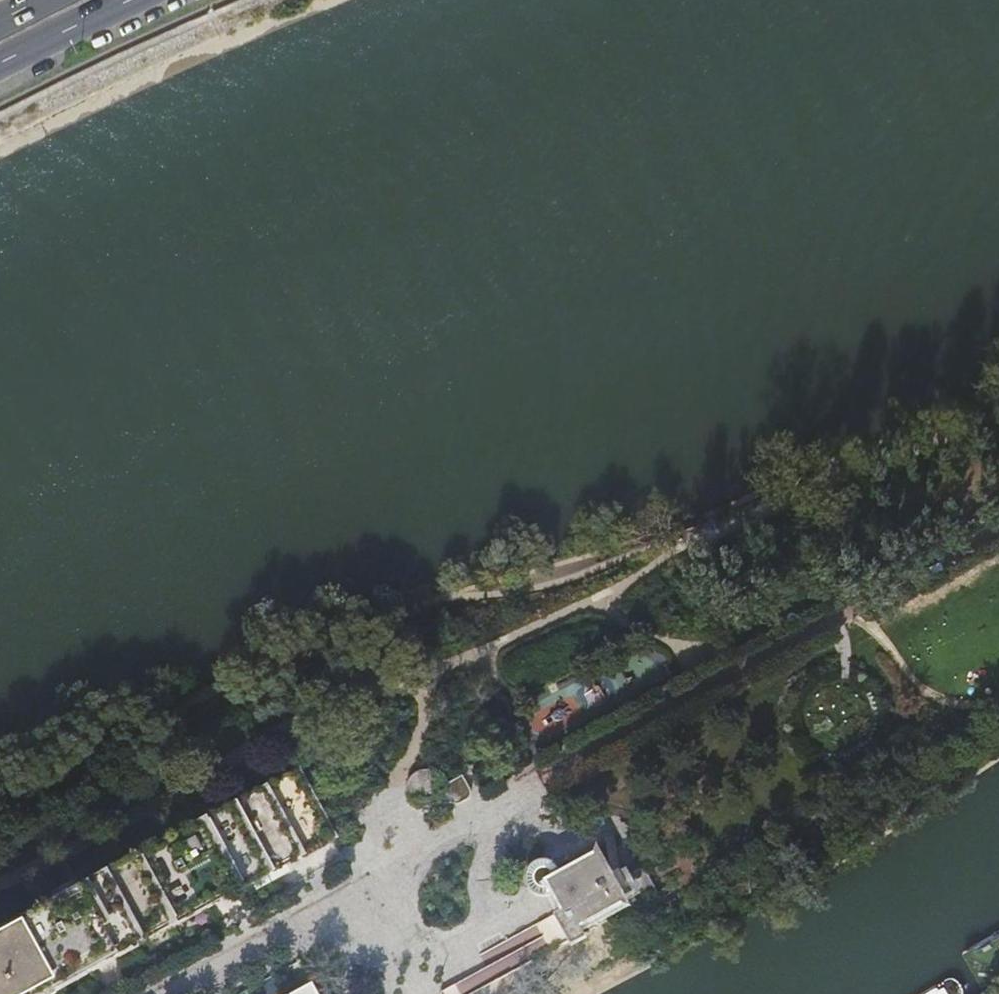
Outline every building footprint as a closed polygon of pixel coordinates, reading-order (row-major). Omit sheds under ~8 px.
[(342,835),(301,764),(0,932),(0,993),(55,993),(342,835)] [(426,807),(426,799),(436,800),(436,804),(444,802),(450,801),(456,802),(462,802),(470,797),(473,792),(472,788),(464,774),(450,781),(447,775),(444,771),(440,768),(437,767),(434,765),(431,765),(431,768),(427,767),(423,768),(418,770),(414,773),(410,777),(408,784),(408,792),(411,799),(416,804),(422,807),(426,807)] [(636,898),(629,886),(635,882),(627,879),(620,866),(610,864),(598,839),(595,850),(563,868),(559,862),(557,860),(551,857),(544,857),(538,859),(535,860),(530,865),(527,871),(527,877),(529,884),(530,887),(535,891),(541,894),(544,895),(553,893),(562,908),(555,912),(571,939),(609,918),(613,920),(618,920),(621,916),(621,911),(634,904),(632,901),(636,898)] [(316,983),(314,984),(315,986),(304,992),(302,990),(296,993),(322,993),(316,983)]
